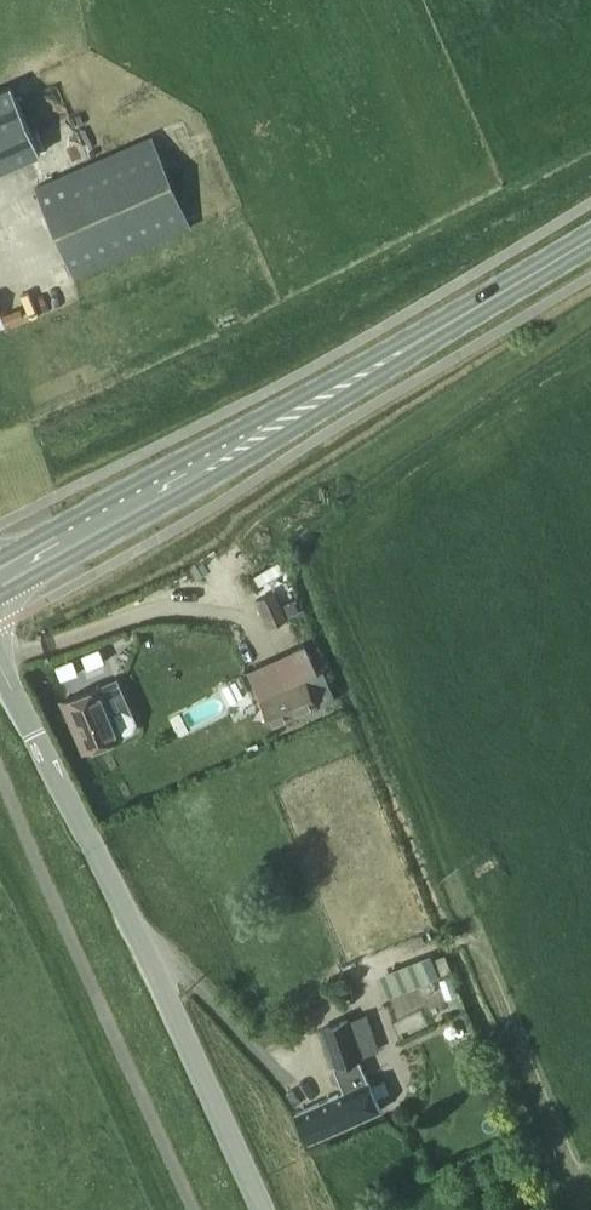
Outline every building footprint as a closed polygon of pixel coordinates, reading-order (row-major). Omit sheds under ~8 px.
[(12,83),(0,89),(0,172),(42,153),(12,83)] [(192,228),(151,135),(34,186),(75,279),(192,228)] [(5,323),(24,316),(21,308),(2,315),(5,323)] [(276,589),(258,597),(271,626),(289,618),(276,589)] [(318,673),(306,644),(247,670),(273,728),(320,708),(319,705),(336,698),(324,670),(318,673)] [(82,656),(88,669),(105,661),(99,648),(82,656)] [(73,659),(56,667),(61,680),(79,673),(73,659)] [(241,681),(179,706),(189,729),(251,704),(241,681)] [(113,712),(102,686),(61,703),(83,754),(124,736),(123,735),(133,731),(137,722),(132,712),(123,708),(113,712)] [(432,958),(377,980),(384,997),(439,976),(432,958)] [(365,1012),(344,1019),(360,1055),(378,1049),(365,1012)] [(309,1143),(382,1109),(357,1056),(360,1055),(344,1019),(318,1031),(344,1092),(296,1113),(309,1143)]
